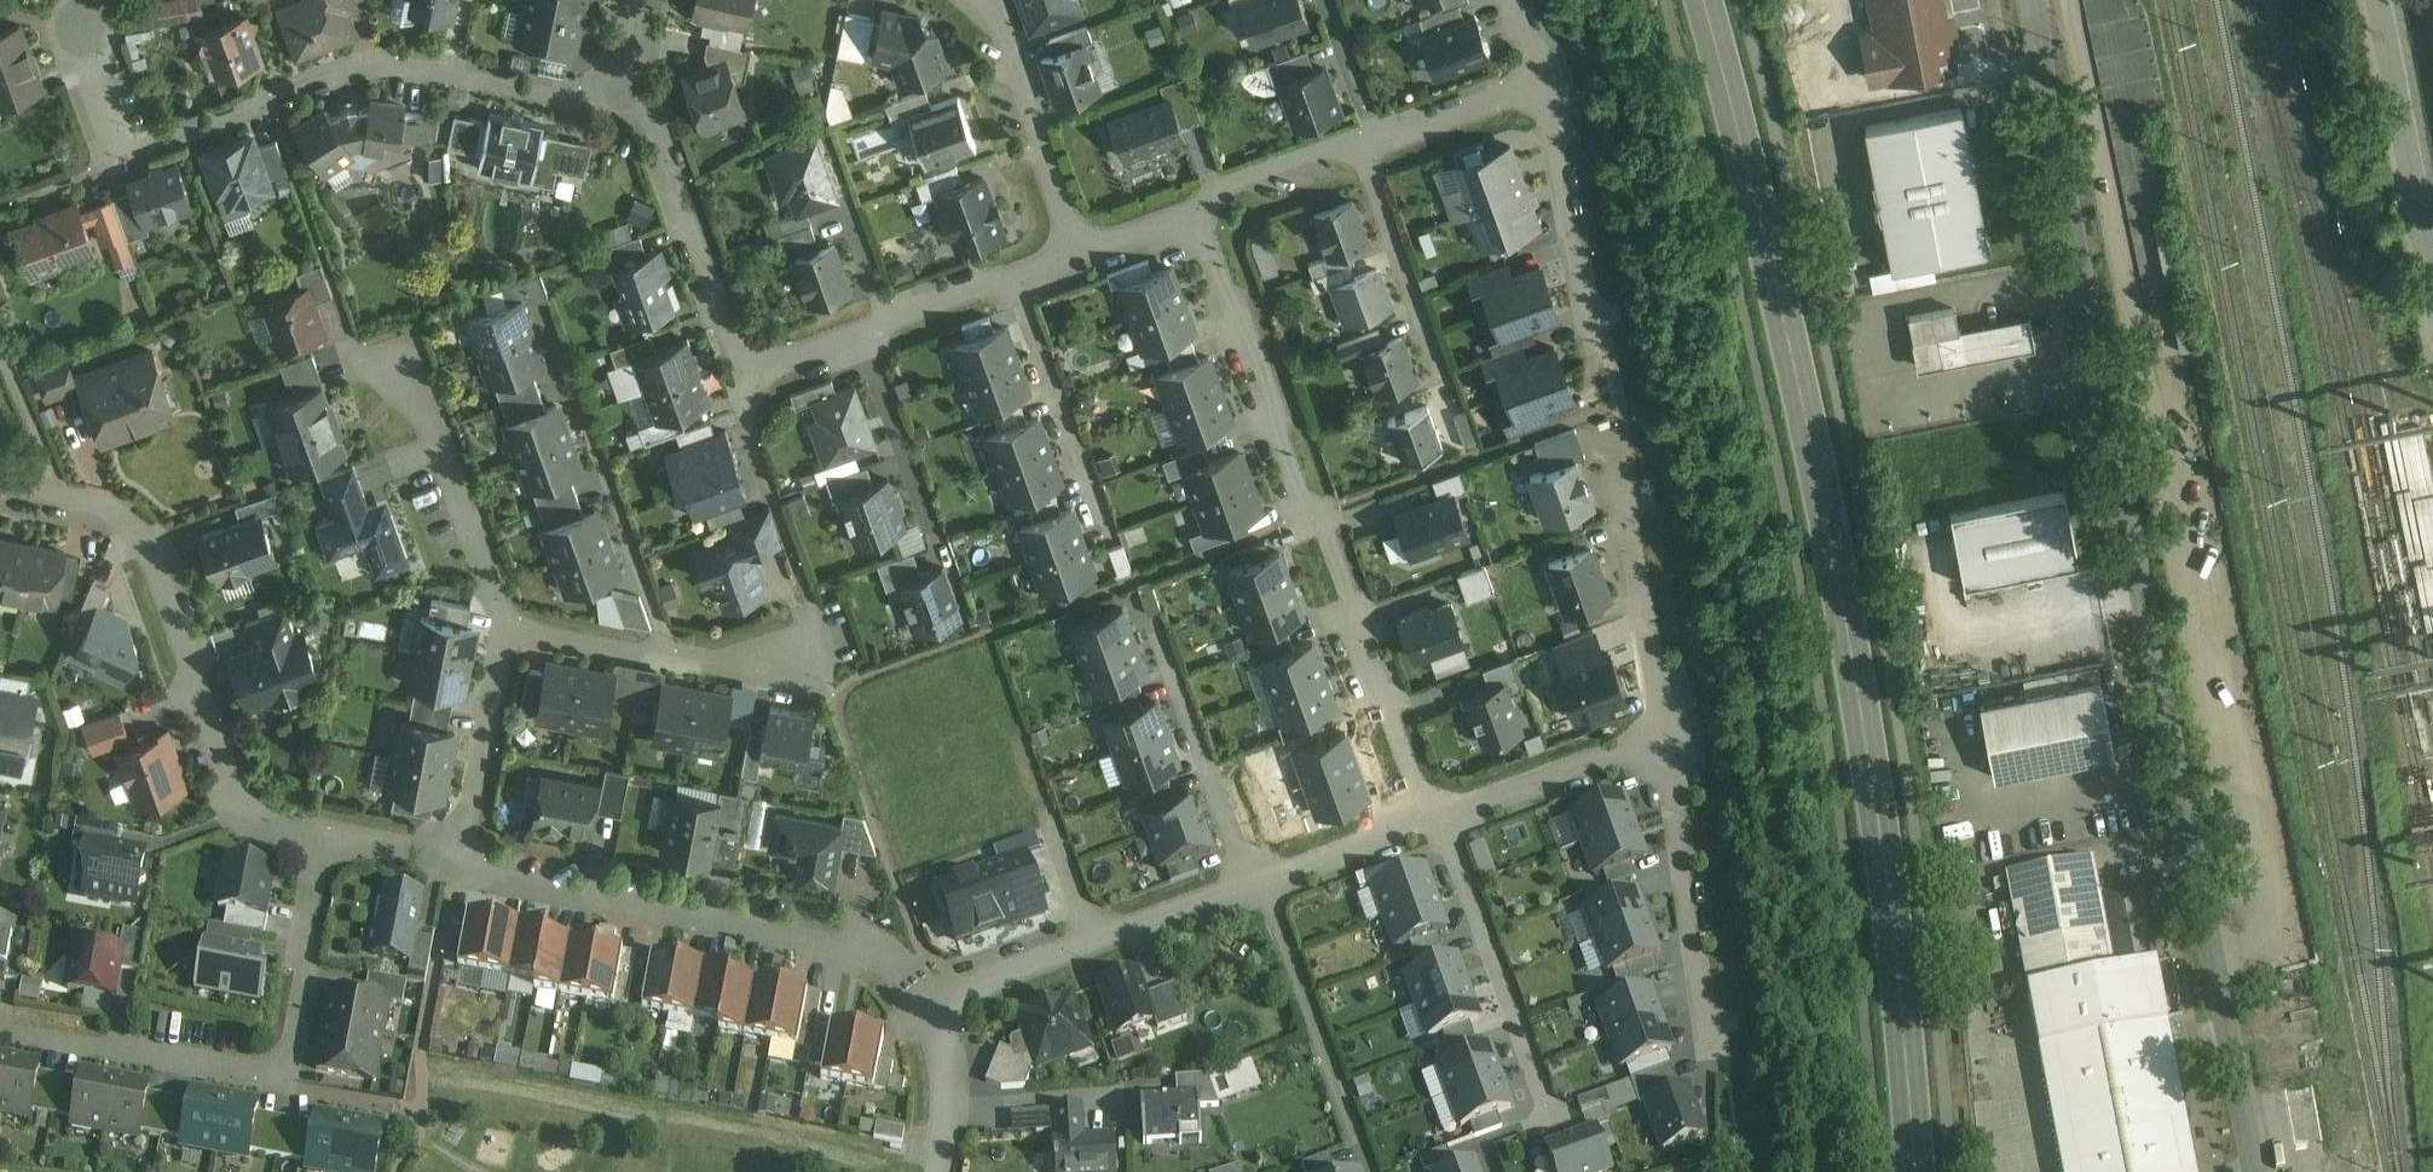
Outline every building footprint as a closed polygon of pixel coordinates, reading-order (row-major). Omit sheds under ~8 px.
[(142,5),(146,24),(174,19),(170,0),(167,0),(142,5)] [(174,19),(189,16),(186,0),(170,0),(174,19)] [(311,4),(283,14),(298,54),(354,34),(346,11),(351,0),(309,0),(311,4)] [(390,15),(414,20),(416,11),(409,10),(411,0),(394,0),(390,15)] [(409,10),(416,11),(452,18),(455,0),(411,0),(409,10)] [(528,6),(524,5),(524,7),(583,19),(583,18),(581,17),(584,4),(586,5),(587,0),(529,0),(528,6)] [(695,13),(746,24),(752,0),(697,0),(695,13)] [(1031,30),(1082,12),(1078,0),(1021,0),(1031,30)] [(1246,35),(1296,16),(1290,0),(1233,0),(1246,35)] [(1883,30),(1864,34),(1872,80),(1892,76),(1892,77),(1953,66),(1941,0),(1877,0),(1883,30)] [(1463,2),(1407,21),(1423,67),(1478,48),(1463,2)] [(583,19),(524,7),(524,8),(527,9),(521,38),(517,38),(517,40),(575,52),(579,33),(578,33),(581,20),(582,20),(583,19)] [(917,16),(884,9),(874,56),(894,60),(902,82),(948,66),(935,31),(932,29),(933,28),(921,17),(920,18),(917,16)] [(875,17),(847,11),(838,54),(866,60),(875,17)] [(246,17),(201,34),(204,42),(195,61),(214,70),(214,71),(236,63),(244,67),(261,60),(251,32),(254,24),(247,21),(246,17)] [(1047,39),(1052,53),(1083,42),(1093,38),(1088,24),(1047,39)] [(0,32),(0,105),(7,103),(12,105),(18,103),(20,98),(44,89),(20,25),(0,32)] [(751,48),(708,39),(705,52),(747,64),(751,48)] [(1052,53),(1041,57),(1058,104),(1100,89),(1083,42),(1052,53)] [(705,52),(710,68),(686,76),(704,126),(710,129),(718,126),(721,120),(744,112),(733,82),(744,78),(747,64),(705,52)] [(1316,55),(1268,74),(1286,120),(1334,101),(1316,55)] [(1187,74),(1160,83),(1165,97),(1171,95),(1179,115),(1199,108),(1187,74)] [(838,116),(855,111),(845,80),(828,85),(838,116)] [(926,89),(886,103),(892,120),(908,114),(932,105),(926,89)] [(1165,97),(1110,117),(1124,157),(1150,147),(1169,140),(1185,134),(1183,126),(1179,115),(1171,95),(1165,97)] [(932,105),(908,114),(926,165),(977,146),(958,96),(932,105)] [(356,104),(349,104),(343,108),(344,116),(343,116),(343,115),(342,114),(332,117),(328,111),(299,129),(300,129),(299,129),(326,171),(328,170),(343,160),(359,149),(358,142),(358,141),(366,139),(367,141),(379,142),(379,143),(384,144),(385,137),(389,104),(371,101),(371,102),(370,108),(359,110),(359,111),(359,112),(358,112),(356,104)] [(436,116),(405,112),(405,106),(389,104),(385,137),(401,139),(401,138),(432,142),(436,116)] [(1199,108),(1179,115),(1183,126),(1203,119),(1199,108)] [(1962,109),(1866,127),(1881,208),(1874,209),(1876,220),(1883,219),(1893,269),(1989,251),(1962,109)] [(558,137),(542,134),(544,125),(531,122),(531,121),(504,116),(490,113),(488,122),(473,119),(467,150),(482,153),(480,161),(494,164),(492,172),(519,177),(521,169),(534,172),(536,165),(551,168),(558,137)] [(473,119),(455,115),(449,146),(467,150),(473,119)] [(576,141),(558,137),(551,168),(569,172),(576,141)] [(252,138),(205,155),(219,193),(219,194),(239,187),(244,200),(245,200),(271,190),(267,181),(256,149),(252,138)] [(1460,161),(1487,151),(1482,138),(1455,148),(1460,161)] [(366,139),(358,141),(358,142),(359,149),(343,160),(363,164),(378,152),(379,143),(379,142),(367,141),(366,139)] [(816,139),(767,157),(777,185),(786,182),(798,213),(807,210),(838,199),(816,139)] [(1169,140),(1150,147),(1155,161),(1174,154),(1169,140)] [(277,141),(256,149),(267,181),(288,173),(277,141)] [(576,141),(569,172),(586,175),(592,144),(576,141)] [(1482,243),(1490,240),(1493,250),(1519,241),(1516,231),(1539,223),(1510,143),(1487,151),(1460,161),(1436,170),(1453,216),(1470,210),(1482,243)] [(429,157),(430,176),(449,175),(448,156),(429,157)] [(178,165),(130,182),(133,191),(146,225),(147,225),(160,220),(158,216),(192,204),(178,165)] [(958,168),(917,183),(923,200),(939,194),(939,193),(964,183),(958,168)] [(1000,213),(996,200),(992,201),(983,176),(964,183),(939,193),(939,194),(945,210),(940,212),(948,232),(952,231),(959,248),(1003,232),(997,214),(1000,213)] [(239,187),(219,194),(219,193),(216,194),(226,219),(249,211),(245,200),(244,200),(239,187)] [(133,191),(112,199),(113,202),(114,202),(128,240),(150,232),(147,225),(146,225),(133,191)] [(1353,200),(1314,214),(1329,255),(1350,248),(1368,241),(1353,200)] [(113,202),(94,209),(105,242),(125,234),(113,202)] [(60,214),(18,229),(35,276),(63,266),(62,263),(93,251),(76,204),(59,210),(60,214)] [(798,213),(766,225),(770,239),(811,224),(807,210),(798,213)] [(811,224),(770,239),(775,252),(816,237),(811,224)] [(640,234),(599,249),(607,271),(614,268),(613,267),(647,255),(640,234)] [(835,245),(794,260),(811,304),(851,290),(835,245)] [(1329,255),(1309,262),(1314,276),(1351,263),(1355,261),(1350,248),(1329,255)] [(647,255),(613,267),(614,268),(624,296),(631,294),(640,319),(681,304),(673,282),(666,284),(655,252),(647,255)] [(1121,284),(1153,273),(1148,259),(1108,273),(1113,287),(1121,284)] [(1506,260),(1466,274),(1472,288),(1484,284),(1511,275),(1506,260)] [(1314,276),(1311,277),(1315,291),(1333,284),(1356,276),(1351,263),(1314,276)] [(321,264),(297,272),(303,289),(307,288),(313,303),(333,296),(321,264)] [(1492,309),(1550,289),(1541,264),(1511,275),(1484,284),(1492,309)] [(1153,273),(1121,284),(1133,316),(1183,298),(1171,266),(1153,273)] [(1356,276),(1333,284),(1346,321),(1361,316),(1362,320),(1378,314),(1377,310),(1391,305),(1378,268),(1356,276)] [(503,287),(509,304),(520,301),(522,307),(549,298),(541,274),(503,287)] [(303,289),(264,303),(274,329),(271,334),(276,347),(281,349),(324,334),(313,303),(307,288),(303,289)] [(1558,314),(1550,289),(1492,309),(1501,334),(1529,324),(1558,314)] [(1183,298),(1133,316),(1144,348),(1149,346),(1190,331),(1194,330),(1183,298)] [(509,304),(469,319),(480,351),(531,333),(522,307),(520,301),(509,304)] [(1954,308),(1909,317),(1913,340),(1938,335),(1959,331),(1954,308)] [(990,316),(963,326),(968,340),(995,330),(990,316)] [(1501,334),(1490,338),(1495,352),(1520,343),(1534,338),(1529,324),(1501,334)] [(968,340),(955,344),(967,376),(1017,358),(1005,326),(995,330),(968,340)] [(1379,330),(1338,344),(1343,358),(1363,350),(1384,343),(1379,330)] [(1195,345),(1190,331),(1149,346),(1154,359),(1167,355),(1195,345)] [(1959,331),(1938,335),(1943,361),(1966,357),(1961,331),(1959,331)] [(531,333),(480,351),(492,383),(494,382),(532,369),(543,365),(531,333)] [(651,333),(611,348),(617,365),(634,359),(633,358),(657,349),(651,333)] [(1913,340),(1918,366),(1943,361),(1938,335),(1913,340)] [(1384,343),(1363,350),(1378,391),(1417,377),(1402,336),(1384,343)] [(657,349),(633,358),(634,359),(645,389),(699,369),(688,338),(657,349)] [(1495,352),(1482,356),(1487,370),(1497,366),(1525,356),(1520,343),(1495,352)] [(709,371),(719,368),(712,345),(702,348),(709,371)] [(1195,345),(1167,355),(1172,368),(1200,358),(1195,345)] [(1525,356),(1497,366),(1506,391),(1562,371),(1553,347),(1525,356)] [(151,351),(80,377),(104,442),(174,415),(151,351)] [(313,353),(281,365),(287,381),(291,380),(319,370),(313,353)] [(1172,368),(1159,373),(1170,405),(1220,387),(1209,355),(1200,358),(1172,368)] [(67,357),(38,368),(49,398),(78,387),(67,357)] [(1017,358),(967,376),(978,408),(990,403),(1018,394),(1028,390),(1017,358)] [(532,369),(494,382),(502,403),(539,389),(532,369)] [(699,369),(645,389),(656,420),(656,421),(680,413),(711,401),(699,369)] [(319,370),(291,380),(295,393),(323,383),(319,370)] [(1562,371),(1506,391),(1515,416),(1543,406),(1571,397),(1562,371)] [(832,380),(791,394),(796,408),(814,401),(837,393),(832,380)] [(837,393),(814,401),(825,432),(816,436),(826,464),(876,446),(871,432),(868,430),(866,424),(867,421),(855,387),(837,393)] [(1220,387),(1170,405),(1182,437),(1195,432),(1222,422),(1232,419),(1220,387)] [(321,388),(270,407),(282,439),(333,420),(321,388)] [(539,389),(502,403),(509,423),(546,409),(539,389)] [(1018,394),(990,403),(995,417),(1023,407),(1018,394)] [(509,423),(507,424),(518,456),(570,437),(558,405),(546,409),(509,423)] [(1426,406),(1389,420),(1404,459),(1441,445),(1426,406)] [(1515,416),(1504,420),(1509,434),(1548,420),(1543,406),(1515,416)] [(1023,407),(995,417),(1000,431),(1028,421),(1023,407)] [(1479,442),(1468,410),(1454,415),(1466,447),(1479,442)] [(680,413),(656,421),(656,420),(639,426),(645,443),(677,432),(686,428),(680,413)] [(1000,431),(988,435),(1000,467),(1050,449),(1038,417),(1028,421),(1000,431)] [(333,420),(282,439),(294,471),(344,452),(333,420)] [(686,428),(677,432),(681,446),(716,433),(711,420),(686,428)] [(1222,422),(1195,432),(1200,445),(1204,444),(1227,436),(1222,422)] [(681,446),(665,452),(679,489),(684,487),(695,516),(747,497),(737,468),(740,467),(726,429),(716,433),(681,446)] [(1536,443),(1546,470),(1576,459),(1584,456),(1575,429),(1536,443)] [(570,437),(518,456),(530,488),(532,487),(570,474),(581,470),(570,437)] [(1200,445),(1163,459),(1169,476),(1186,470),(1186,469),(1210,460),(1204,444),(1200,445)] [(1050,449),(1000,467),(1011,499),(1052,484),(1061,481),(1050,449)] [(1210,460),(1186,469),(1186,470),(1197,499),(1251,479),(1246,465),(1247,462),(1244,453),(1238,450),(1210,460)] [(1546,470),(1531,475),(1547,521),(1593,504),(1576,459),(1546,470)] [(868,464),(827,479),(834,499),(841,497),(840,495),(874,483),(868,464)] [(354,466),(321,477),(332,505),(364,494),(354,466)] [(1433,479),(1440,498),(1453,493),(1454,495),(1467,490),(1460,470),(1433,479)] [(570,474),(532,487),(540,507),(577,494),(570,474)] [(874,483),(840,495),(841,497),(858,543),(905,526),(888,478),(874,483)] [(1251,479),(1197,499),(1207,528),(1231,519),(1260,509),(1262,503),(1259,494),(1256,492),(1251,479)] [(1052,484),(1011,499),(1016,512),(1030,507),(1057,497),(1052,484)] [(275,493),(236,507),(241,523),(260,516),(261,516),(281,509),(275,493)] [(1440,498),(1397,513),(1412,554),(1468,534),(1454,495),(1453,493),(1440,498)] [(2065,493),(1951,515),(1965,586),(2079,564),(2065,493)] [(392,515),(372,505),(369,507),(364,494),(332,505),(336,518),(318,525),(330,557),(366,544),(377,574),(409,562),(392,515)] [(577,494),(540,507),(547,527),(584,514),(577,494)] [(1062,511),(1057,497),(1030,507),(1035,521),(1062,511)] [(1035,521),(1021,526),(1033,558),(1083,540),(1071,508),(1062,511),(1035,521)] [(547,527),(545,528),(556,560),(608,542),(596,510),(584,514),(547,527)] [(768,510),(732,523),(737,537),(746,534),(753,552),(780,542),(768,510)] [(241,523),(201,537),(217,581),(276,560),(261,516),(260,516),(241,523)] [(1207,528),(1190,534),(1195,548),(1236,533),(1231,519),(1207,528)] [(737,537),(693,553),(703,579),(716,575),(721,590),(735,585),(741,600),(767,591),(753,552),(746,534),(737,537)] [(1083,540),(1033,558),(1045,590),(1094,572),(1083,540)] [(1244,563),(1272,554),(1267,540),(1240,550),(1244,563)] [(0,541),(0,594),(23,598),(32,546),(0,541)] [(608,542),(556,560),(568,592),(619,574),(608,542)] [(1132,571),(1123,544),(1109,548),(1118,576),(1132,571)] [(65,552),(32,546),(23,598),(56,604),(58,595),(65,556),(65,552)] [(1592,548),(1549,563),(1567,611),(1609,596),(1592,548)] [(914,551),(878,563),(887,587),(903,582),(902,580),(922,573),(914,551)] [(1244,563),(1229,569),(1241,600),(1291,583),(1280,551),(1272,554),(1244,563)] [(81,559),(65,556),(58,595),(74,598),(81,559)] [(1485,564),(1458,574),(1468,601),(1495,591),(1485,564)] [(922,573),(902,580),(903,582),(908,597),(904,598),(910,616),(915,614),(920,630),(961,616),(943,566),(922,573)] [(109,590),(93,582),(76,622),(89,628),(100,606),(101,607),(109,590)] [(1161,608),(1151,582),(1138,587),(1149,613),(1161,608)] [(1241,600),(1252,632),(1257,631),(1285,621),(1302,615),(1291,583),(1241,600)] [(640,596),(612,591),(624,623),(652,628),(640,596)] [(471,607),(433,600),(429,619),(468,626),(471,607)] [(1449,602),(1401,620),(1415,659),(1430,653),(1431,658),(1450,651),(1448,647),(1463,641),(1449,602)] [(101,607),(100,606),(89,628),(77,655),(100,666),(98,671),(122,682),(124,677),(125,677),(137,650),(128,623),(117,618),(115,613),(101,607)] [(286,607),(246,622),(256,649),(296,635),(286,607)] [(1071,626),(1083,658),(1135,639),(1123,607),(1071,626)] [(429,619),(422,617),(416,651),(469,661),(475,627),(468,626),(429,619)] [(1262,644),(1290,634),(1285,621),(1257,631),(1262,644)] [(1556,641),(1566,667),(1602,654),(1592,628),(1556,641)] [(296,635),(256,649),(258,656),(235,665),(249,703),(276,694),(278,700),(305,690),(303,684),(319,678),(302,632),(296,635)] [(1267,657),(1294,647),(1290,634),(1262,644),(1267,657)] [(1083,658),(1095,690),(1109,685),(1138,674),(1147,671),(1135,639),(1083,658)] [(1267,657),(1262,658),(1274,691),(1323,673),(1311,641),(1294,647),(1267,657)] [(469,661),(416,651),(409,684),(455,693),(462,694),(469,661)] [(1602,654),(1566,667),(1559,670),(1575,716),(1591,711),(1593,715),(1612,708),(1610,704),(1626,698),(1609,652),(1602,654)] [(1506,679),(1511,691),(1523,687),(1512,657),(1484,667),(1490,685),(1506,679)] [(615,676),(611,698),(636,703),(643,666),(617,661),(615,676)] [(539,711),(538,717),(571,723),(581,670),(547,663),(546,673),(539,711)] [(643,666),(636,703),(633,718),(657,723),(664,685),(666,671),(643,666)] [(546,673),(529,670),(521,708),(539,711),(546,673)] [(615,676),(581,670),(571,723),(605,729),(611,698),(615,676)] [(2070,671),(2024,680),(2027,695),(2073,686),(2070,671)] [(2,673),(0,685),(0,702),(26,707),(28,695),(31,678),(2,673)] [(1274,691),(1286,723),(1319,711),(1334,706),(1323,673),(1274,691)] [(1142,687),(1138,674),(1109,685),(1114,697),(1137,689),(1142,687)] [(1490,685),(1461,695),(1469,717),(1473,716),(1482,744),(1524,729),(1511,691),(1506,679),(1490,685)] [(2027,695),(1981,704),(1994,777),(2115,754),(2101,681),(2073,686),(2027,695)] [(731,698),(726,721),(750,725),(757,688),(734,683),(731,698)] [(455,693),(416,685),(413,704),(451,712),(455,693)] [(697,691),(664,685),(657,723),(654,738),(687,745),(697,691)] [(1114,714),(1142,704),(1137,689),(1114,697),(1109,699),(1114,714)] [(731,698),(697,691),(687,745),(721,751),(726,721),(731,698)] [(0,702),(0,720),(1,720),(0,723),(0,767),(21,771),(26,747),(38,749),(42,726),(33,724),(38,697),(28,695),(26,707),(0,702)] [(1114,714),(1106,717),(1117,748),(1167,730),(1156,699),(1142,704),(1114,714)] [(451,712),(413,704),(409,723),(448,730),(451,712)] [(814,715),(771,707),(766,734),(764,733),(764,734),(760,757),(761,758),(821,769),(826,745),(820,744),(821,735),(811,733),(814,715)] [(120,710),(83,723),(94,753),(131,740),(120,710)] [(1323,725),(1319,711),(1286,723),(1279,725),(1284,739),(1323,725)] [(409,723),(401,722),(395,755),(448,765),(454,732),(448,730),(409,723)] [(1117,748),(1129,780),(1138,777),(1165,767),(1179,762),(1167,730),(1117,748)] [(1291,750),(1316,818),(1372,798),(1348,730),(1291,750)] [(764,734),(750,732),(742,775),(757,778),(761,758),(760,757),(764,734)] [(168,734),(121,751),(126,764),(122,765),(128,782),(133,784),(135,790),(133,795),(135,801),(141,804),(148,802),(150,797),(182,786),(176,770),(174,765),(176,759),(174,752),(168,734)] [(448,765),(395,755),(389,788),(396,790),(435,797),(442,798),(448,765)] [(630,772),(606,767),(598,810),(622,815),(630,772)] [(1138,777),(1143,791),(1170,781),(1165,767),(1138,777)] [(598,787),(544,777),(543,783),(539,787),(538,793),(540,798),(536,821),(541,822),(540,825),(543,830),(555,832),(560,829),(560,825),(589,831),(598,787)] [(1148,805),(1175,795),(1170,781),(1143,791),(1148,805)] [(748,794),(720,789),(717,803),(719,804),(714,832),(741,837),(748,794)] [(435,797),(396,790),(392,809),(431,816),(435,797)] [(1148,805),(1139,808),(1150,839),(1200,821),(1189,790),(1175,795),(1148,805)] [(1579,812),(1606,803),(1601,790),(1574,799),(1579,812)] [(717,803),(676,795),(672,817),(668,820),(666,827),(669,831),(665,852),(708,860),(714,832),(719,804),(717,803)] [(1579,812),(1572,815),(1583,846),(1633,828),(1622,797),(1606,803),(1579,812)] [(864,816),(844,812),(842,826),(843,827),(840,845),(877,852),(864,816)] [(842,826),(777,814),(772,843),(795,847),(790,876),(833,884),(840,845),(843,827),(842,826)] [(120,829),(77,821),(72,844),(87,847),(88,842),(116,848),(120,829)] [(1200,821),(1150,839),(1162,871),(1166,870),(1193,860),(1212,853),(1200,821)] [(1633,828),(1583,846),(1594,877),(1602,875),(1629,865),(1644,859),(1633,828)] [(1489,840),(1474,845),(1486,880),(1501,875),(1489,840)] [(116,848),(88,842),(87,847),(83,869),(88,877),(85,896),(135,906),(139,886),(146,880),(141,873),(145,853),(116,848)] [(1970,850),(1945,855),(1948,869),(1973,864),(1970,850)] [(1009,923),(997,892),(1034,879),(1025,856),(989,870),(938,888),(958,942),(1009,923)] [(2093,857),(2005,874),(2027,988),(2155,963),(2141,890),(2100,898),(2093,857)] [(273,868),(228,859),(228,860),(224,859),(220,880),(224,881),(219,907),(263,915),(264,914),(273,868)] [(1198,873),(1193,860),(1166,870),(1171,882),(1198,873)] [(1373,888),(1399,879),(1394,865),(1355,878),(1360,893),(1373,888)] [(1602,875),(1607,889),(1625,883),(1635,879),(1629,865),(1602,875)] [(1399,879),(1373,888),(1384,920),(1435,902),(1424,870),(1399,879)] [(1046,913),(1034,879),(997,892),(1009,923),(1010,926),(1046,913)] [(1590,910),(1630,895),(1625,883),(1607,889),(1585,897),(1590,910)] [(422,896),(386,889),(384,902),(378,900),(374,921),(380,922),(374,957),(410,963),(422,896)] [(1590,910),(1585,912),(1597,943),(1647,925),(1635,894),(1630,895),(1590,910)] [(1435,902),(1384,920),(1395,950),(1410,945),(1438,935),(1446,932),(1435,902)] [(263,916),(228,909),(224,928),(225,928),(252,933),(265,935),(268,915),(264,914),(263,915),(263,916)] [(494,920),(468,915),(466,925),(458,968),(484,973),(494,920)] [(10,952),(13,937),(16,922),(0,919),(0,950),(10,952)] [(520,925),(494,920),(484,973),(510,978),(520,925)] [(452,923),(444,966),(458,968),(466,925),(452,923)] [(211,925),(208,942),(222,944),(225,928),(224,928),(211,925)] [(547,930),(520,925),(510,978),(536,983),(545,937),(547,930)] [(1647,925),(1597,943),(1608,974),(1613,972),(1653,958),(1658,956),(1647,925)] [(252,933),(225,928),(222,944),(249,949),(252,933)] [(146,934),(124,930),(120,949),(121,949),(118,968),(139,972),(146,934)] [(616,933),(601,930),(597,947),(612,950),(616,933)] [(1415,958),(1442,948),(1438,935),(1410,945),(1415,958)] [(545,937),(536,983),(534,990),(561,995),(571,942),(545,937)] [(208,942),(204,941),(195,989),(262,1002),(268,972),(262,971),(265,952),(249,949),(222,944),(208,942)] [(120,949),(78,942),(72,945),(70,957),(73,961),(68,990),(113,998),(118,968),(121,949),(120,949)] [(597,947),(571,942),(561,995),(587,1000),(597,947)] [(597,947),(587,1000),(613,1005),(614,1002),(623,952),(612,950),(597,947)] [(1419,971),(1447,962),(1442,948),(1415,958),(1419,971)] [(0,950),(0,981),(5,982),(6,978),(8,966),(7,966),(10,952),(0,950)] [(24,955),(10,952),(8,966),(6,978),(19,981),(24,955)] [(637,954),(623,952),(614,1002),(628,1005),(629,998),(637,954)] [(652,957),(638,954),(637,954),(629,998),(644,1000),(652,957)] [(678,962),(652,957),(644,1000),(642,1010),(668,1015),(678,962)] [(1419,971),(1406,976),(1417,1008),(1467,991),(1456,958),(1447,962),(1419,971)] [(1613,972),(1618,986),(1644,977),(1658,972),(1653,958),(1613,972)] [(704,967),(678,962),(668,1015),(694,1020),(704,967)] [(2027,988),(2038,1049),(2167,1024),(2156,964),(2155,963),(2027,988)] [(731,972),(704,967),(694,1020),(720,1025),(729,979),(731,972)] [(1137,973),(1099,987),(1117,1035),(1155,1021),(1146,996),(1137,973)] [(407,982),(369,975),(365,997),(386,1001),(386,1002),(403,1006),(407,982)] [(1608,1005),(1649,990),(1644,977),(1618,986),(1603,992),(1608,1005)] [(729,979),(720,1025),(719,1032),(745,1037),(755,984),(729,979)] [(781,989),(755,984),(745,1037),(771,1041),(781,989)] [(1175,986),(1146,996),(1155,1021),(1158,1030),(1187,1019),(1175,986)] [(807,994),(781,989),(771,1041),(798,1046),(800,1034),(807,994)] [(1608,1005),(1599,1008),(1610,1039),(1660,1021),(1649,990),(1608,1005)] [(365,997),(331,991),(327,1010),(329,1010),(326,1024),(380,1035),(386,1002),(386,1001),(365,997)] [(817,1022),(822,994),(808,991),(807,994),(800,1034),(814,1037),(817,1022)] [(1467,991),(1417,1008),(1429,1039),(1442,1035),(1469,1025),(1478,1022),(1467,991)] [(1072,997),(1017,1016),(1024,1036),(1021,1037),(1018,1043),(1019,1046),(1019,1047),(1019,1048),(1027,1071),(1029,1070),(1035,1068),(1036,1070),(1075,1056),(1071,1045),(1087,1039),(1072,997)] [(1660,1021),(1610,1039),(1621,1070),(1625,1069),(1666,1054),(1671,1052),(1660,1021)] [(831,1024),(817,1022),(814,1037),(809,1064),(823,1067),(831,1027),(831,1024)] [(326,1024),(325,1024),(317,1070),(374,1081),(383,1035),(380,1035),(326,1024)] [(2038,1049),(2062,1171),(2196,1171),(2172,1049),(2177,1048),(2180,1042),(2177,1028),(2173,1024),(2168,1025),(2167,1024),(2038,1049)] [(1474,1038),(1469,1025),(1442,1035),(1447,1047),(1474,1038)] [(857,1031),(831,1027),(823,1067),(821,1079),(847,1084),(857,1031)] [(884,1037),(857,1031),(847,1084),(874,1089),(879,1061),(884,1037)] [(1121,1062),(1141,1055),(1137,1039),(1116,1045),(1121,1062)] [(1009,1051),(1000,1047),(986,1083),(1001,1089),(1025,1088),(1031,1075),(1029,1070),(1027,1071),(1019,1048),(1009,1051)] [(1487,1047),(1438,1066),(1450,1097),(1499,1079),(1487,1047)] [(1630,1082),(1671,1068),(1666,1054),(1625,1069),(1630,1082)] [(7,1059),(0,1096),(0,1113),(30,1119),(39,1073),(40,1066),(7,1059)] [(893,1064),(879,1061),(874,1089),(888,1092),(893,1064)] [(579,1065),(575,1076),(602,1084),(606,1072),(579,1065)] [(1645,1103),(1680,1090),(1671,1068),(1630,1082),(1639,1107),(1646,1104),(1645,1103)] [(60,1077),(39,1073),(32,1111),(53,1115),(60,1077)] [(116,1080),(83,1073),(81,1081),(74,1119),(73,1126),(106,1133),(116,1080)] [(1176,1077),(1176,1098),(1198,1097),(1199,1108),(1219,1107),(1207,1076),(1176,1077)] [(81,1081),(60,1077),(53,1115),(74,1119),(81,1081)] [(1499,1079),(1450,1097),(1462,1129),(1470,1126),(1497,1116),(1511,1110),(1499,1079)] [(149,1086),(116,1080),(106,1133),(139,1139),(148,1093),(149,1086)] [(2290,1086),(2294,1143),(2330,1140),(2325,1083),(2290,1086)] [(1680,1090),(1645,1103),(1646,1104),(1663,1152),(1704,1137),(1686,1088),(1680,1090)] [(225,1098),(192,1092),(190,1101),(183,1140),(182,1145),(215,1151),(225,1098)] [(1609,1105),(1604,1092),(1577,1102),(1581,1115),(1609,1105)] [(169,1097),(148,1093),(141,1132),(162,1136),(169,1097)] [(190,1101),(169,1097),(162,1136),(183,1140),(190,1101)] [(1176,1098),(1142,1101),(1145,1144),(1179,1141),(1180,1144),(1201,1143),(1199,1108),(1198,1097),(1176,1098)] [(259,1104),(225,1098),(215,1151),(248,1158),(249,1152),(257,1114),(259,1104)] [(1081,1108),(1054,1109),(1054,1112),(1055,1129),(1082,1128),(1081,1108)] [(1013,1135),(1055,1133),(1055,1129),(1054,1112),(1011,1115),(1013,1135)] [(317,1115),(315,1125),(308,1163),(307,1169),(325,1171),(341,1171),(350,1122),(317,1115)] [(1502,1129),(1497,1116),(1470,1126),(1474,1139),(1502,1129)] [(315,1125),(278,1118),(271,1156),(308,1163),(315,1125)] [(350,1122),(341,1171),(375,1171),(383,1128),(350,1122)] [(905,1129),(877,1124),(874,1138),(883,1140),(902,1143),(905,1129)] [(1083,1142),(1082,1128),(1055,1129),(1055,1133),(1056,1144),(1053,1144),(1055,1165),(1056,1165),(1057,1171),(1115,1171),(1113,1140),(1083,1142)] [(1547,1149),(1555,1171),(1610,1171),(1596,1131),(1547,1149)] [(1447,1149),(1420,1159),(1424,1171),(1429,1171),(1452,1164),(1447,1149)] [(1329,1156),(1302,1165),(1304,1171),(1325,1171),(1334,1169),(1329,1156)] [(1448,1171),(1477,1171),(1473,1163),(1448,1171)]
